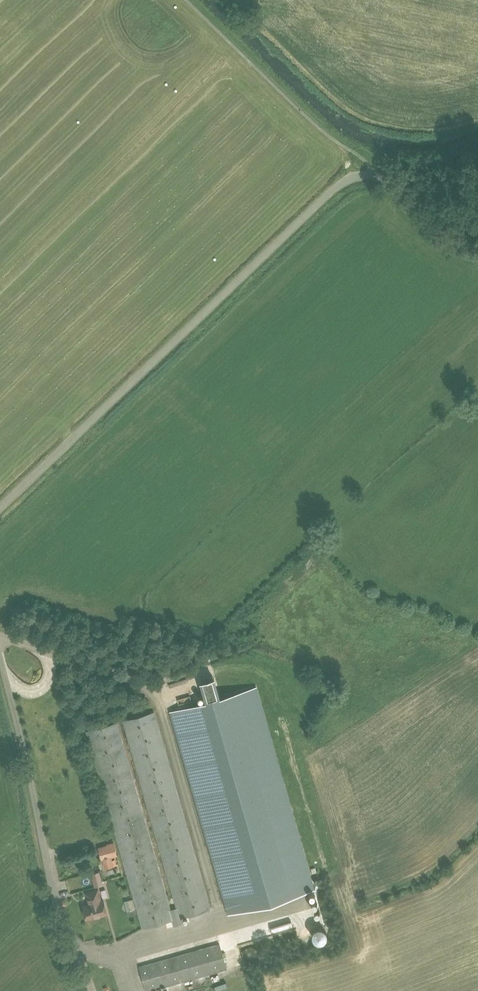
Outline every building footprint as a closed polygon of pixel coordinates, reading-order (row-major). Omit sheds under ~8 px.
[(168,712),(223,905),(226,916),(315,891),(256,687),(168,712)] [(210,909),(154,711),(123,720),(177,907),(170,909),(117,721),(86,730),(143,928),(172,920),(174,925),(182,923),(181,917),(210,909)] [(117,854),(114,842),(107,844),(107,845),(98,847),(102,859),(103,858),(105,868),(113,866),(110,856),(117,854)] [(101,900),(98,889),(85,892),(88,901),(89,901),(90,904),(83,905),(86,919),(107,913),(103,900),(101,900)] [(133,899),(128,900),(130,910),(136,909),(133,899)] [(243,953),(240,941),(300,927),(301,933),(313,930),(306,901),(264,911),(267,925),(224,935),(230,962),(242,959),(241,953),(243,953)] [(323,928),(318,935),(325,940),(330,934),(323,928)] [(220,944),(140,966),(146,990),(149,990),(227,968),(220,944)]
